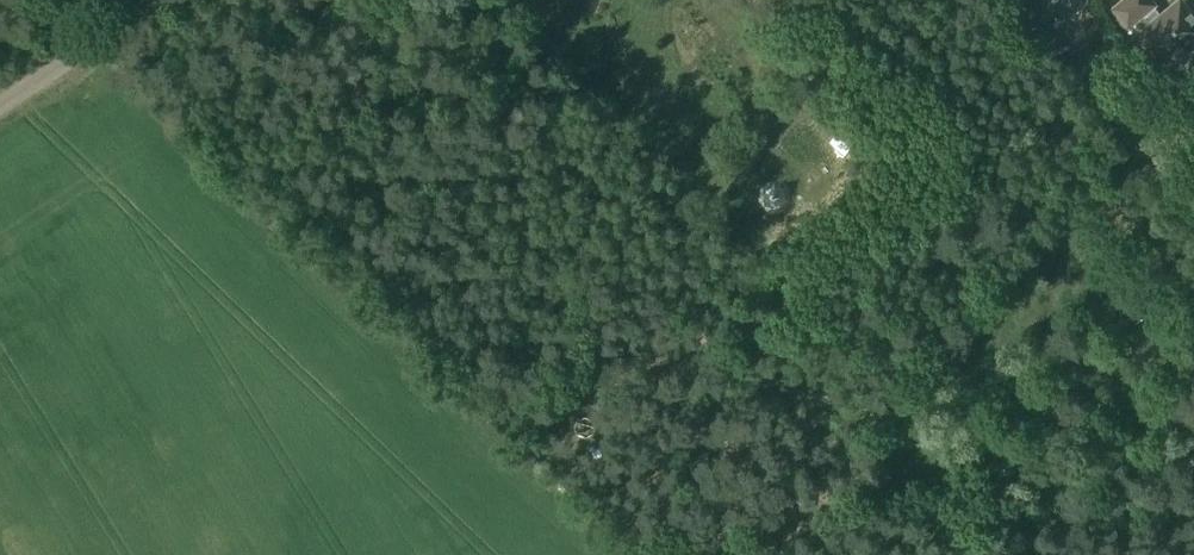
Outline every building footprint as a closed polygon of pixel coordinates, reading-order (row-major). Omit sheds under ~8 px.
[(1129,40),(1158,75),(1193,46),(1193,14),(1182,0),(1178,0),(1161,14),(1155,6),(1156,5),(1152,0),(1122,0),(1112,8),(1118,17),(1116,19),(1127,32),(1131,29),(1135,35),(1129,40)]
